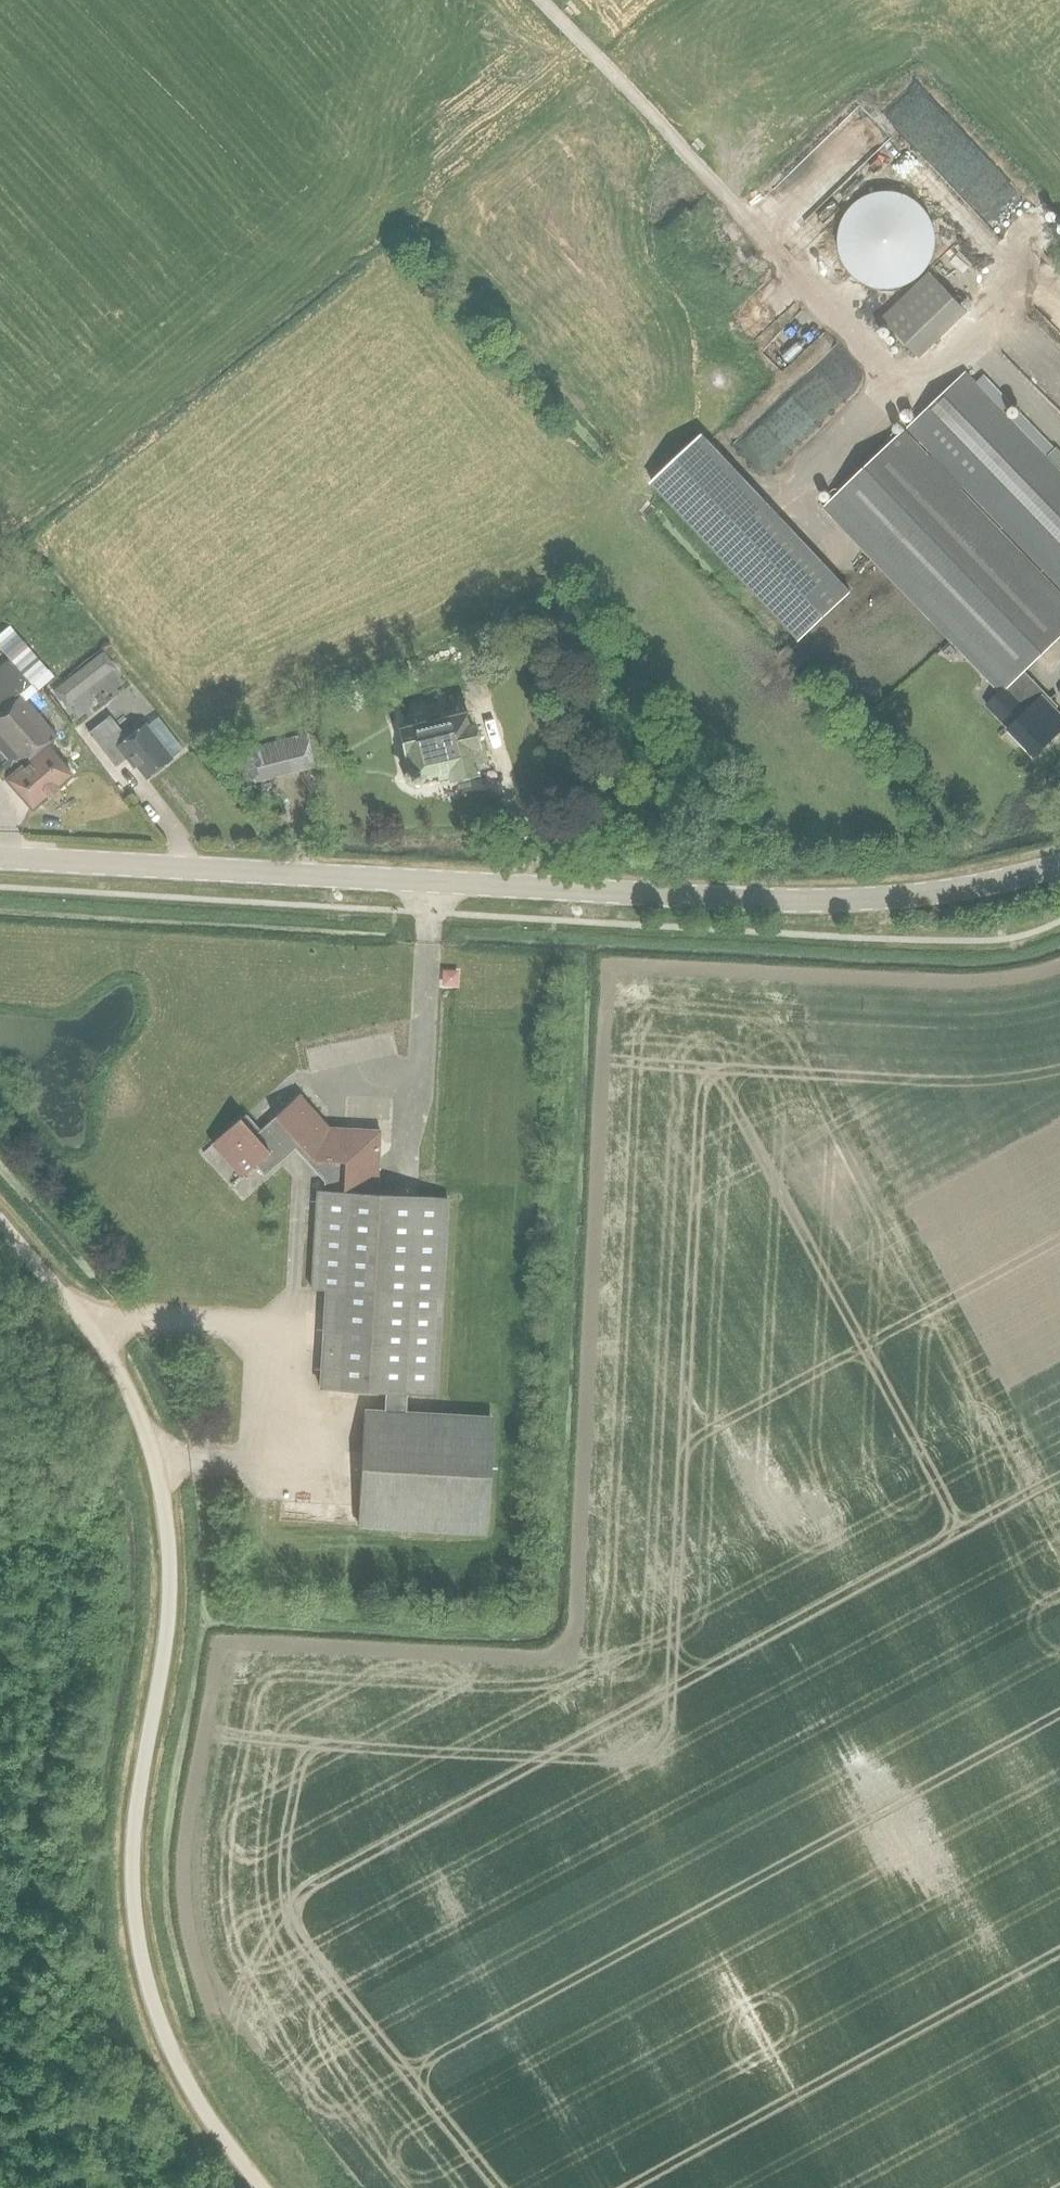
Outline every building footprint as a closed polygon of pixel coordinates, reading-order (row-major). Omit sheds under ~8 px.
[(842,266),(849,276),(853,280),(860,285),(868,288),(876,290),(884,291),(893,290),(901,288),(909,285),(916,280),(921,274),(926,267),(930,259),(932,251),(933,243),(932,234),(930,226),(926,219),(921,212),(916,206),(909,201),(901,197),(893,195),(884,195),(876,195),(868,197),(860,201),(853,206),(848,212),(843,219),(839,226),(837,234),(836,243),(837,251),(839,259),(842,266)] [(920,359),(967,312),(929,272),(881,319),(920,359)] [(908,429),(1059,588),(1059,469),(967,372),(908,429)] [(1034,756),(1059,731),(1059,716),(1046,701),(1049,698),(1023,671),(1059,636),(1059,598),(902,434),(824,509),(1000,692),(985,706),(1034,756)] [(852,592),(703,435),(651,484),(800,642),(852,592)] [(0,634),(0,647),(11,659),(32,685),(34,687),(38,691),(54,677),(10,625),(0,634)] [(81,669),(53,691),(66,707),(94,685),(116,668),(103,651),(81,669)] [(8,776),(3,781),(29,812),(72,775),(46,744),(53,738),(20,699),(34,687),(32,685),(11,659),(0,669),(0,753),(8,762),(1,768),(8,776)] [(468,723),(465,713),(460,691),(408,703),(413,725),(399,728),(409,772),(405,776),(415,784),(422,778),(449,772),(451,780),(476,774),(475,769),(486,767),(481,744),(476,745),(471,722),(468,723)] [(116,768),(129,758),(147,780),(173,760),(146,725),(128,739),(111,717),(89,734),(116,768)] [(444,966),(442,984),(460,986),(462,968),(444,966)] [(321,1390),(337,1391),(388,1394),(387,1412),(366,1411),(360,1528),(487,1535),(493,1419),(406,1414),(407,1394),(437,1396),(448,1201),(377,1196),(381,1132),(329,1129),(301,1097),(263,1131),(249,1116),(241,1123),(240,1121),(214,1145),(243,1178),(257,1165),(266,1175),(296,1148),(326,1183),(326,1194),(318,1193),(313,1290),(327,1291),(321,1390)]
